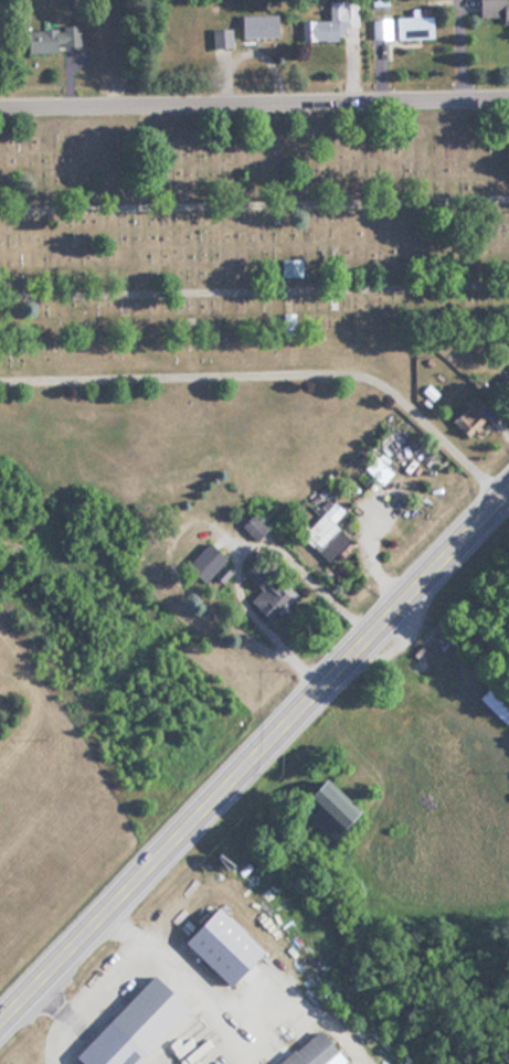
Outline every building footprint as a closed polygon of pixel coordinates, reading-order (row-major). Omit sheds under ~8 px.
[(474,15),(497,15),(497,21),(508,21),(508,0),(474,0),(474,15)] [(298,40),(342,40),(342,24),(354,24),(354,2),(326,2),(326,19),(298,19),(298,40)] [(237,14),(237,36),(265,36),(265,14),(237,14)] [(429,15),(391,15),(391,37),(429,37),(429,15)] [(370,37),(389,37),(389,18),(370,18),(370,37)] [(209,46),(231,46),(230,28),(208,28),(209,46)] [(54,52),(54,29),(21,29),(21,52),(54,52)] [(489,414),(476,397),(447,417),(460,435),(489,414)] [(331,524),(342,512),(331,500),(297,534),(323,560),(341,543),(332,534),(336,529),(331,524)] [(219,564),(223,560),(205,542),(182,565),(208,591),(227,572),(219,564)] [(257,589),(245,600),(264,623),(295,597),(272,571),(254,586),(257,589)] [(291,796),(301,805),(293,813),(325,844),(335,835),(327,827),(339,814),(305,781),(291,796)] [(220,985),(254,950),(208,906),(174,941),(220,985)] [(341,1063),(312,1029),(271,1063),(340,1063),(341,1063)]
